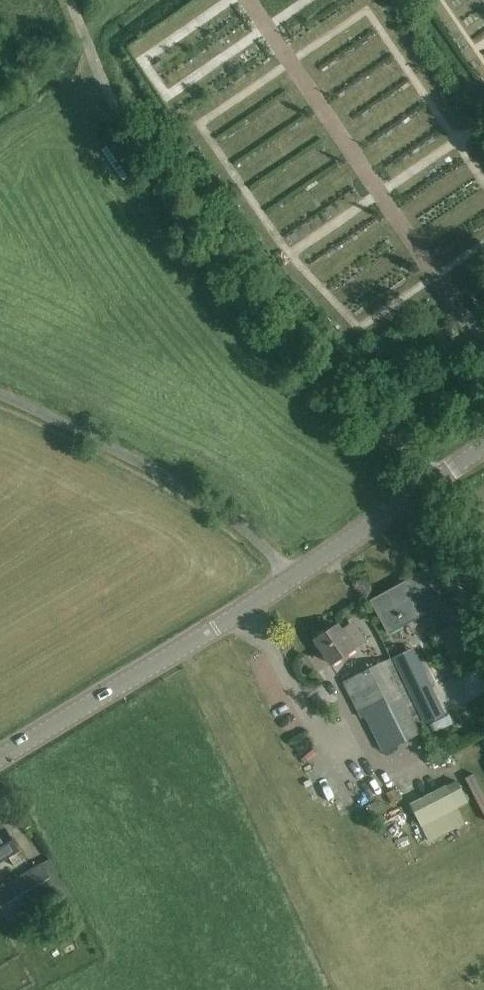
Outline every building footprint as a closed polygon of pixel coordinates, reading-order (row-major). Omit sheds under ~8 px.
[(411,598),(436,585),(427,569),(371,600),(389,632),(420,614),(411,598)] [(476,656),(441,593),(421,604),(450,657),(439,663),(448,678),(460,671),(458,666),(476,656)] [(354,621),(341,630),(337,624),(315,638),(331,663),(353,648),(366,640),(354,621)] [(365,716),(383,753),(424,732),(388,659),(343,682),(361,718),(365,716)] [(467,692),(479,671),(468,665),(456,686),(467,692)] [(456,780),(410,803),(421,826),(468,802),(456,780)] [(16,849),(4,829),(0,832),(0,859),(7,855),(15,866),(25,860),(17,848),(16,849)] [(57,892),(63,903),(73,897),(50,857),(9,881),(3,872),(0,874),(0,907),(15,933),(32,923),(25,911),(57,892)]
